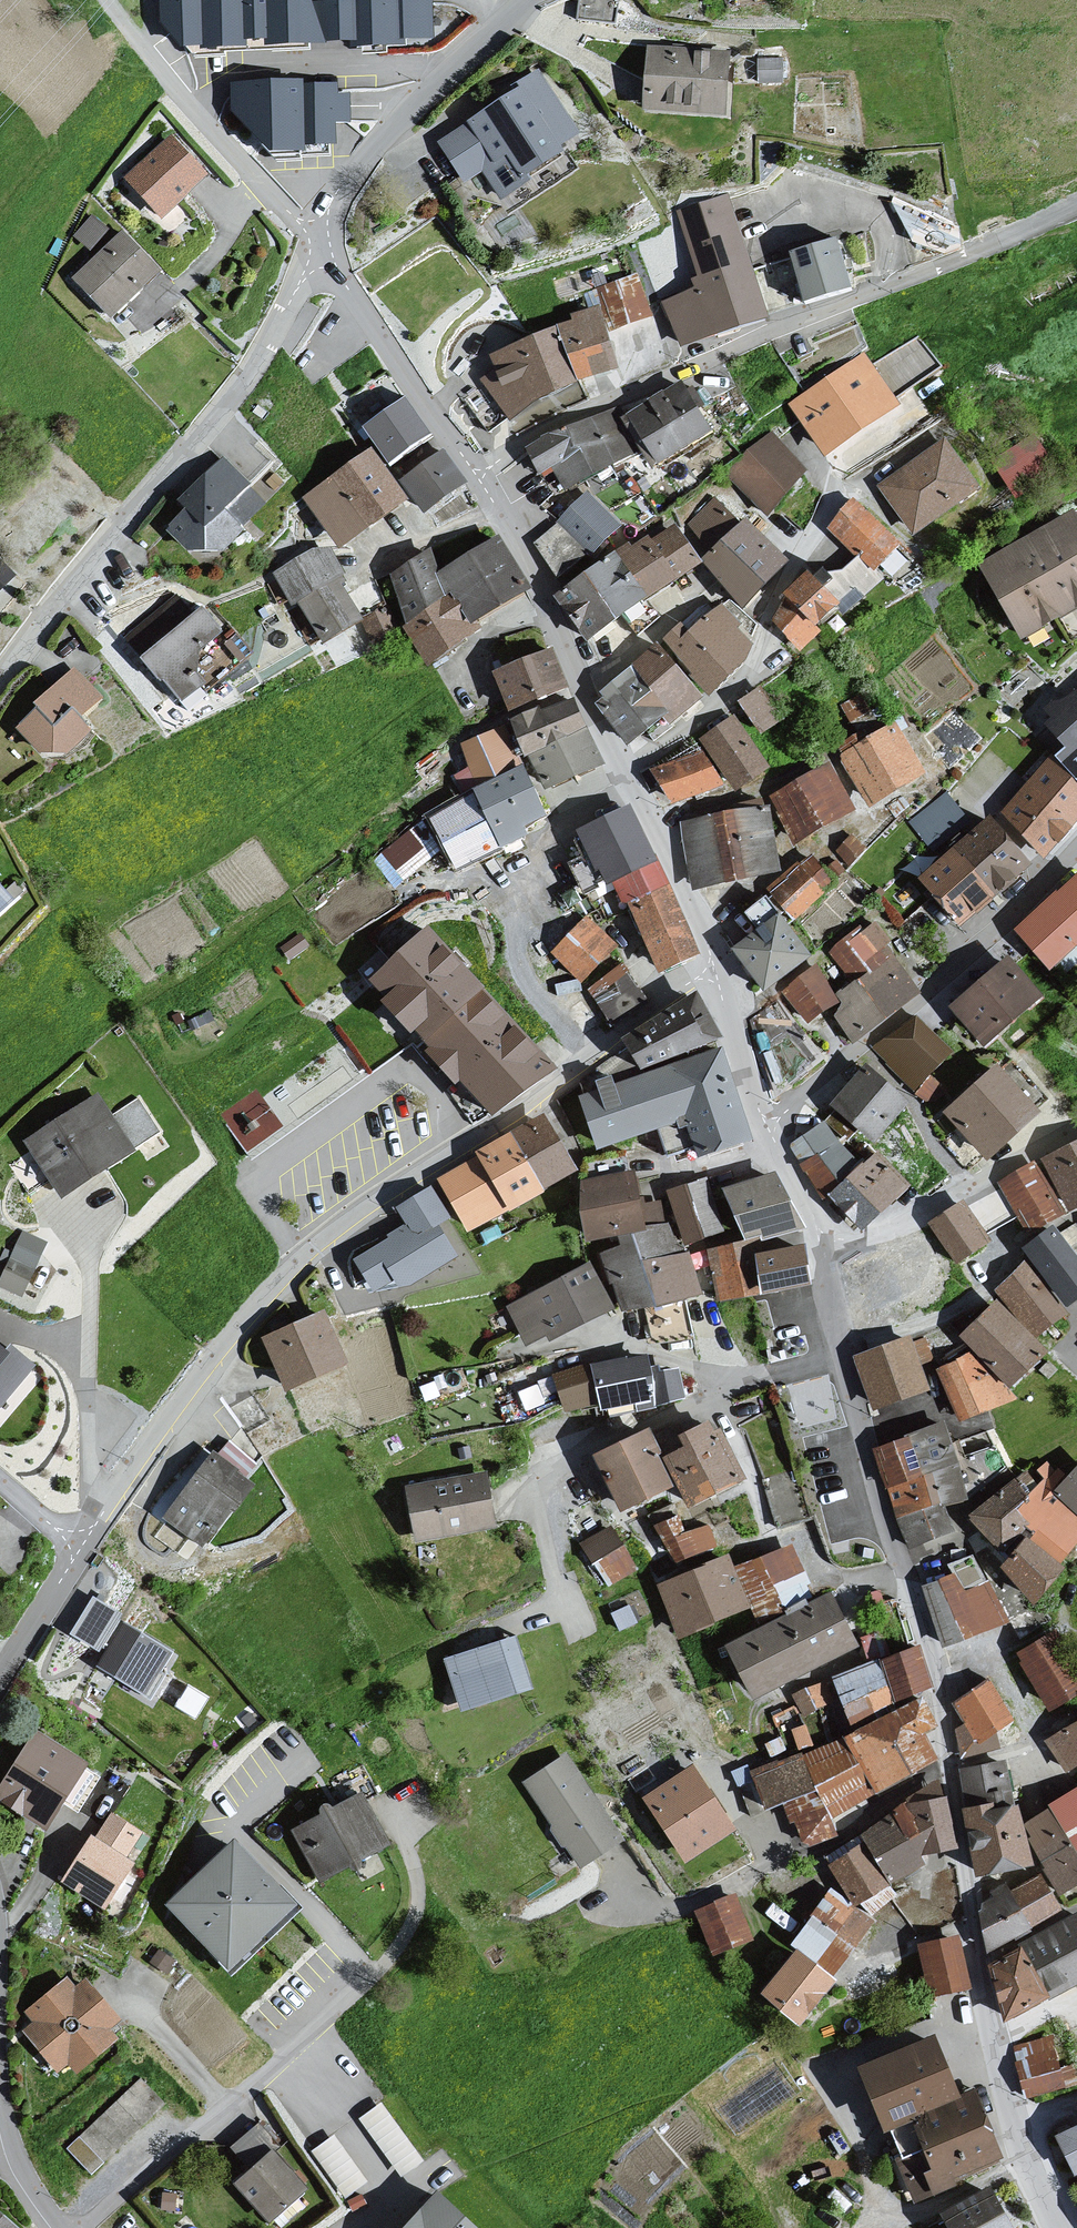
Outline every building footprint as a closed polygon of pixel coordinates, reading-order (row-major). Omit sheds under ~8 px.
[(159,18),(176,41),(198,40),(198,45),(244,43),(244,34),(262,33),(263,41),(346,37),(346,45),(404,42),(404,35),(432,34),(431,0),(346,0),(311,2),(311,0),(158,0),(159,18)] [(734,56),(646,51),(642,116),(730,121),(734,56)] [(297,77),(230,80),(231,107),(265,143),(300,142),(300,134),(331,133),(330,116),(347,116),(346,91),(329,91),(329,85),(297,86),(297,77)] [(570,171),(519,90),(429,146),(460,196),(489,177),(509,209),(570,171)] [(166,130),(118,172),(163,224),(211,183),(166,130)] [(728,195),(676,212),(700,280),(724,343),(773,324),(728,195)] [(111,224),(62,272),(114,326),(163,278),(111,224)] [(840,244),(815,252),(834,307),(858,299),(840,244)] [(815,252),(792,260),(810,315),(834,307),(815,252)] [(653,320),(637,271),(593,285),(610,335),(653,320)] [(696,296),(664,308),(683,358),(724,343),(700,280),(691,284),(696,296)] [(602,316),(560,331),(581,391),(623,377),(610,335),(602,316)] [(490,360),(496,374),(481,383),(513,427),(576,388),(554,334),(490,360)] [(808,398),(791,407),(827,459),(874,428),(873,421),(878,417),(878,411),(851,380),(813,402),(808,398)] [(686,388),(655,406),(685,457),(716,439),(686,388)] [(397,391),(356,421),(394,473),(435,442),(397,391)] [(615,406),(528,452),(543,480),(555,474),(557,477),(568,498),(581,491),(643,458),(615,406)] [(655,406),(630,421),(660,472),(685,457),(655,406)] [(997,461),(1017,496),(1042,482),(1032,464),(1051,453),(1042,436),(997,461)] [(772,439),(728,477),(770,524),(808,476),(772,439)] [(943,445),(879,489),(915,541),(981,495),(943,445)] [(444,455),(402,486),(426,518),(468,487),(444,455)] [(374,457),(307,503),(343,555),(410,509),(374,457)] [(252,491),(223,465),(210,477),(201,467),(172,496),(181,508),(159,529),(191,558),(227,559),(247,537),(228,518),(252,491)] [(568,498),(557,477),(531,496),(535,512),(559,529),(535,549),(567,594),(616,558),(631,517),(581,491),(568,498)] [(853,504),(831,533),(879,578),(902,549),(853,504)] [(982,571),(1024,646),(1076,617),(1076,520),(982,571)] [(749,525),(702,567),(746,615),(794,567),(749,525)] [(674,530),(616,558),(651,606),(704,571),(702,567),(674,530)] [(299,606),(328,650),(365,625),(337,582),(345,576),(317,534),(266,569),(293,610),(299,606)] [(498,541),(439,579),(427,556),(390,580),(408,630),(404,633),(432,674),(485,634),(482,628),(535,596),(498,541)] [(567,594),(557,601),(591,648),(651,606),(616,558),(567,594)] [(0,559),(0,586),(13,572),(0,559)] [(845,611),(811,577),(789,599),(778,627),(802,656),(845,611)] [(185,584),(120,640),(184,714),(214,689),(195,667),(230,637),(185,584)] [(711,604),(665,642),(708,700),(747,669),(756,648),(725,608),(711,604)] [(228,640),(243,661),(255,652),(239,631),(228,640)] [(659,648),(602,699),(606,703),(598,709),(637,759),(691,723),(707,704),(659,648)] [(554,657),(497,679),(512,722),(572,694),(554,657)] [(74,671),(31,712),(35,716),(16,734),(43,763),(70,763),(97,738),(85,726),(106,706),(74,671)] [(739,698),(765,730),(785,714),(758,682),(739,698)] [(1073,695),(1050,712),(1051,739),(1067,755),(1054,762),(1076,785),(1076,693),(1073,695)] [(579,703),(510,727),(544,799),(608,768),(579,703)] [(737,719),(699,742),(710,758),(732,792),(773,776),(737,719)] [(896,727),(841,760),(873,812),(927,781),(896,727)] [(507,730),(461,751),(469,774),(453,780),(465,801),(429,824),(458,877),(552,824),(507,730)] [(710,758),(654,774),(674,810),(732,792),(710,758)] [(1004,818),(1046,865),(1076,829),(1076,785),(1054,762),(1004,818)] [(831,765),(770,799),(795,850),(860,816),(831,765)] [(933,845),(971,816),(947,785),(910,815),(933,845)] [(759,813),(680,826),(695,895),(787,879),(776,819),(762,817),(759,813)] [(635,815),(573,845),(584,868),(572,873),(588,900),(616,890),(646,948),(661,981),(703,960),(635,815)] [(996,825),(922,883),(961,932),(1036,873),(996,825)] [(787,879),(767,893),(799,923),(870,850),(853,834),(824,872),(812,861),(801,865),(787,879)] [(1018,930),(1051,965),(1076,940),(1076,876),(1018,930)] [(585,914),(549,952),(584,984),(588,982),(616,963),(605,952),(617,944),(585,914)] [(779,916),(735,948),(764,987),(807,955),(779,916)] [(427,921),(366,973),(487,1115),(548,1063),(427,921)] [(871,923),(829,957),(854,988),(897,964),(894,955),(871,923)] [(621,959),(616,963),(588,982),(611,1023),(646,999),(621,959)] [(1008,963),(953,1015),(986,1052),(1046,1002),(1008,963)] [(854,988),(836,998),(842,1010),(834,1022),(856,1048),(918,995),(897,964),(854,988)] [(836,998),(816,969),(783,997),(809,1028),(842,1010),(836,998)] [(644,1078),(724,1042),(700,998),(624,1046),(628,1053),(602,1069),(609,1081),(641,1071),(644,1078)] [(777,1005),(747,1028),(771,1063),(801,1039),(777,1005)] [(913,1019),(879,1047),(876,1055),(917,1095),(956,1056),(920,1023),(913,1019)] [(597,1093),(581,1102),(598,1155),(664,1131),(668,1158),(697,1148),(701,1161),(755,1146),(723,1052),(644,1078),(641,1071),(609,1081),(595,1085),(597,1093)] [(866,1068),(833,1110),(877,1148),(910,1107),(866,1068)] [(999,1068),(944,1118),(989,1166),(1043,1116),(999,1068)] [(248,1145),(284,1121),(258,1083),(222,1107),(248,1145)] [(136,1140),(160,1125),(140,1091),(116,1105),(136,1140)] [(99,1097),(24,1145),(63,1207),(139,1159),(99,1097)] [(543,1117),(513,1132),(543,1190),(574,1173),(543,1117)] [(827,1128),(791,1148),(829,1202),(848,1184),(843,1175),(853,1165),(827,1128)] [(513,1132),(436,1173),(467,1231),(543,1190),(513,1132)] [(1040,1163),(1072,1215),(1076,1213),(1076,1145),(1040,1163)] [(848,1184),(829,1202),(866,1233),(913,1192),(879,1156),(848,1184)] [(637,1176),(583,1182),(587,1246),(620,1240),(648,1236),(648,1226),(665,1226),(660,1205),(645,1208),(637,1176)] [(778,1177),(727,1193),(750,1246),(800,1231),(778,1177)] [(431,1181),(393,1204),(403,1220),(384,1231),(387,1235),(353,1254),(372,1287),(392,1276),(397,1282),(411,1278),(459,1250),(443,1222),(452,1217),(431,1181)] [(706,1182),(667,1195),(687,1250),(726,1238),(706,1182)] [(966,1206),(929,1227),(958,1267),(988,1249),(996,1240),(966,1206)] [(622,1249),(600,1255),(622,1312),(702,1299),(689,1257),(685,1258),(665,1226),(648,1226),(648,1236),(620,1240),(622,1249)] [(47,1241),(22,1229),(10,1254),(35,1266),(47,1241)] [(1025,1253),(1068,1310),(1076,1304),(1076,1259),(1055,1233),(1025,1253)] [(750,1246),(708,1256),(718,1304),(763,1296),(756,1258),(750,1246)] [(806,1249),(756,1258),(763,1296),(812,1288),(806,1249)] [(9,1259),(0,1277),(0,1285),(22,1295),(34,1270),(9,1259)] [(1027,1264),(994,1295),(1038,1342),(1070,1313),(1068,1310),(1027,1264)] [(592,1266),(508,1307),(526,1348),(548,1337),(550,1345),(616,1308),(592,1266)] [(999,1304),(960,1343),(973,1355),(1012,1393),(1051,1355),(1038,1342),(999,1304)] [(325,1313),(263,1342),(289,1397),(351,1368),(325,1313)] [(0,1347),(0,1402),(36,1362),(12,1341),(4,1350),(0,1347)] [(912,1341),(852,1360),(875,1414),(930,1392),(912,1341)] [(1012,1393),(973,1355),(938,1372),(961,1426),(1019,1404),(1012,1393)] [(591,1368),(551,1380),(566,1413),(600,1408),(602,1416),(687,1404),(680,1373),(660,1374),(660,1370),(649,1373),(649,1358),(591,1368)] [(500,1395),(507,1414),(546,1400),(540,1381),(500,1395)] [(710,1425),(681,1442),(686,1452),(665,1461),(680,1491),(691,1513),(747,1483),(710,1425)] [(946,1427),(872,1452),(903,1542),(912,1551),(955,1535),(943,1511),(1010,1488),(987,1434),(953,1445),(946,1427)] [(652,1433),(594,1459),(623,1517),(680,1491),(665,1461),(652,1433)] [(218,1454),(165,1521),(207,1552),(257,1486),(218,1454)] [(1051,1500),(1076,1520),(1076,1471),(1051,1500)] [(1010,1488),(968,1520),(1003,1562),(1032,1533),(1017,1517),(1040,1491),(1026,1476),(1010,1488)] [(489,1477),(406,1490),(415,1545),(499,1532),(489,1477)] [(1040,1491),(1017,1517),(1032,1533),(1062,1565),(1076,1547),(1076,1520),(1051,1500),(1040,1491)] [(710,1516),(688,1527),(679,1509),(656,1521),(677,1561),(721,1538),(710,1516)] [(581,1535),(605,1581),(638,1564),(614,1518),(581,1535)] [(1031,1541),(1004,1570),(1034,1607),(1049,1583),(1065,1574),(1031,1541)] [(792,1550),(734,1570),(752,1612),(756,1626),(813,1607),(807,1586),(792,1550)] [(729,1557),(656,1589),(677,1645),(752,1612),(734,1570),(729,1557)] [(954,1576),(923,1591),(945,1650),(1007,1625),(988,1586),(965,1593),(954,1576)] [(813,1607),(726,1649),(753,1704),(861,1652),(832,1597),(813,1607)] [(174,1647),(120,1617),(93,1663),(147,1694),(174,1647)] [(1015,1659),(1052,1716),(1076,1699),(1076,1663),(1060,1635),(1015,1659)] [(516,1640),(444,1664),(462,1717),(534,1693),(516,1640)] [(915,1652),(830,1681),(853,1734),(927,1695),(915,1652)] [(803,1708),(834,1697),(826,1674),(794,1686),(803,1708)] [(989,1683),(953,1708),(963,1727),(954,1732),(960,1758),(999,1750),(994,1736),(1015,1723),(989,1683)] [(842,1743),(752,1772),(770,1814),(781,1810),(804,1851),(852,1833),(847,1825),(879,1808),(940,1767),(927,1695),(853,1734),(842,1743)] [(0,1772),(0,1799),(40,1824),(83,1756),(30,1724),(0,1772)] [(1045,1742),(1068,1778),(1076,1773),(1076,1724),(1045,1742)] [(568,1758),(522,1785),(579,1869),(621,1847),(568,1758)] [(1003,1764),(958,1772),(968,1811),(998,1807),(1001,1813),(1017,1810),(1003,1764)] [(692,1769),(643,1802),(685,1865),(735,1835),(692,1769)] [(886,1822),(865,1844),(889,1888),(922,1857),(959,1852),(935,1783),(914,1800),(886,1822)] [(1026,1826),(1043,1874),(1062,1895),(1076,1885),(1076,1789),(1026,1826)] [(318,1822),(294,1835),(321,1882),(350,1871),(358,1875),(365,1871),(365,1860),(395,1850),(364,1797),(336,1811),(329,1807),(322,1806),(319,1810),(318,1816),(318,1822)] [(91,1825),(56,1880),(107,1912),(120,1890),(127,1894),(142,1870),(133,1864),(134,1857),(153,1828),(110,1802),(94,1827),(91,1825)] [(968,1811),(964,1812),(980,1881),(1036,1870),(1026,1826),(1022,1809),(1017,1810),(1001,1813),(998,1807),(968,1811)] [(295,1898),(231,1832),(162,1899),(226,1965),(295,1898)] [(865,1844),(829,1869),(846,1900),(872,1921),(899,1898),(889,1888),(865,1844)] [(1064,1913),(1037,1881),(1024,1889),(1014,1880),(989,1893),(991,1901),(987,1904),(981,1914),(989,1962),(1064,1913)] [(846,1900),(830,1892),(792,1947),(796,1950),(834,1979),(872,1921),(846,1900)] [(738,1897),(701,1912),(714,1955),(752,1942),(738,1897)] [(993,1966),(1007,2023),(1076,1987),(1076,1918),(993,1966)] [(960,1940),(918,1948),(929,2002),(972,1992),(960,1940)] [(796,1950),(763,2001),(801,2030),(834,1979),(796,1950)] [(67,1976),(28,2009),(36,2019),(26,2027),(58,2066),(67,2058),(76,2069),(116,2036),(111,2022),(118,2016),(85,1976),(74,1985),(67,1976)] [(1012,2050),(1030,2102),(1076,2087),(1076,2084),(1056,2037),(1012,2050)] [(937,2040),(858,2070),(883,2137),(907,2127),(963,2104),(961,2099),(937,2040)] [(733,2127),(803,2088),(784,2055),(714,2094),(733,2127)] [(140,2076),(65,2147),(91,2173),(163,2101),(140,2076)] [(402,2169),(424,2153),(382,2095),(360,2111),(402,2169)] [(978,2095),(961,2099),(963,2104),(907,2127),(919,2162),(897,2165),(914,2203),(931,2194),(987,2163),(1000,2161),(978,2095)] [(335,2127),(311,2144),(344,2191),(368,2174),(335,2127)] [(1057,2141),(1076,2182),(1076,2131),(1057,2141)] [(279,2151),(235,2188),(269,2227),(309,2191),(279,2151)] [(430,2188),(395,2227),(476,2227),(430,2188)] [(939,2218),(944,2227),(1010,2227),(992,2193),(939,2218)] [(0,2206),(0,2227),(25,2227),(0,2206)]
